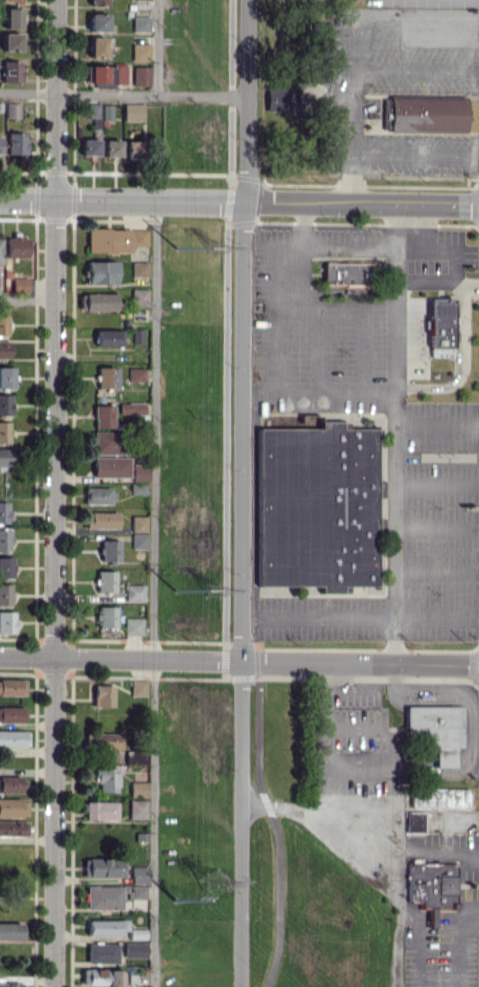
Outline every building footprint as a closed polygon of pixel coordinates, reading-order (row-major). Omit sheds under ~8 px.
[(20,28),(20,9),(5,8),(5,28),(20,28)] [(107,32),(108,14),(89,13),(89,31),(107,32)] [(149,17),(133,16),(132,31),(149,32),(149,17)] [(2,50),(20,50),(20,33),(3,33),(2,50)] [(112,37),(90,37),(89,57),(105,58),(105,50),(111,50),(112,37)] [(149,60),(150,44),(132,43),(131,60),(149,60)] [(2,61),(3,82),(22,82),(21,60),(2,61)] [(126,66),(86,65),(85,84),(115,85),(115,84),(126,84),(126,66)] [(150,85),(150,66),(133,66),(133,85),(150,85)] [(328,82),(329,66),(309,66),(308,82),(328,82)] [(266,87),(266,110),(296,111),(296,87),(266,87)] [(465,133),(466,99),(389,97),(388,131),(465,133)] [(19,118),(20,103),(6,102),(6,117),(19,118)] [(123,120),(143,121),(143,104),(123,103),(123,120)] [(112,120),(113,104),(88,104),(88,119),(92,119),(92,130),(100,130),(100,120),(112,120)] [(7,154),(26,154),(26,133),(7,132),(7,154)] [(81,155),(98,155),(98,139),(81,139),(81,155)] [(119,140),(102,140),(103,157),(120,156),(119,140)] [(141,141),(125,141),(125,157),(141,158),(141,141)] [(147,229),(87,229),(87,252),(131,252),(131,245),(146,246),(147,229)] [(6,257),(27,258),(28,237),(6,237),(6,257)] [(116,261),(87,261),(87,284),(116,284),(116,261)] [(132,276),(148,277),(148,262),(132,261),(132,276)] [(376,283),(375,261),(323,263),(324,285),(376,283)] [(12,277),(11,293),(27,293),(28,278),(12,277)] [(148,306),(148,289),(132,289),(131,306),(148,306)] [(114,310),(114,293),(79,293),(79,310),(114,310)] [(428,298),(429,356),(448,356),(448,349),(453,349),(452,298),(428,298)] [(122,346),(122,330),(96,330),(96,346),(122,346)] [(8,359),(9,341),(0,341),(0,359),(8,359)] [(0,367),(0,388),(14,388),(14,367),(0,367)] [(97,388),(115,388),(116,368),(97,367),(97,388)] [(128,381),(144,381),(145,368),(128,368),(128,381)] [(10,394),(0,394),(0,416),(10,416),(10,394)] [(119,414),(144,414),(144,402),(119,403),(119,414)] [(112,428),(113,405),(94,405),(93,427),(112,428)] [(257,585),(320,585),(320,593),(341,593),(341,585),(376,585),(376,530),(377,530),(377,496),(376,496),(377,428),(347,428),(347,421),(319,421),(319,429),(257,428),(257,585)] [(0,422),(0,443),(9,443),(9,422),(0,422)] [(92,454),(123,454),(124,432),(93,431),(92,454)] [(0,449),(0,468),(12,468),(12,449),(0,449)] [(129,477),(129,457),(93,457),(93,477),(129,477)] [(131,481),(147,481),(148,464),(131,464),(131,481)] [(115,504),(115,488),(84,487),(84,503),(115,504)] [(118,529),(118,512),(84,511),(84,529),(118,529)] [(131,533),(131,549),(146,549),(146,516),(131,516),(131,533)] [(10,552),(10,529),(0,529),(0,552),(10,552)] [(119,540),(100,540),(100,548),(99,548),(99,561),(119,561),(119,540)] [(13,557),(0,556),(0,578),(12,578),(13,557)] [(114,592),(114,571),(97,571),(97,591),(114,592)] [(0,584),(0,605),(11,605),(10,584),(0,584)] [(144,585),(125,584),(124,600),(144,601),(144,585)] [(97,627),(115,627),(116,606),(98,606),(97,627)] [(14,611),(0,611),(0,633),(14,632),(14,611)] [(142,618),(124,618),(124,634),(142,634),(142,618)] [(25,695),(25,680),(0,679),(0,695),(25,695)] [(147,695),(147,680),(131,680),(131,696),(147,695)] [(113,706),(113,685),(93,684),(93,706),(113,706)] [(25,723),(25,707),(0,706),(0,722),(25,723)] [(27,747),(27,731),(0,730),(0,747),(27,747)] [(123,749),(123,733),(84,733),(84,748),(123,749)] [(147,764),(147,751),(125,750),(125,763),(147,764)] [(117,791),(116,768),(94,768),(94,792),(117,791)] [(0,776),(0,792),(20,793),(20,777),(0,776)] [(147,797),(147,782),(130,782),(130,797),(147,797)] [(469,808),(469,789),(409,788),(409,807),(469,808)] [(26,817),(27,799),(0,798),(0,817),(26,817)] [(129,818),(146,818),(147,800),(129,800),(129,818)] [(117,802),(85,801),(84,819),(117,820),(117,802)] [(405,832),(422,833),(423,812),(406,812),(405,832)] [(26,836),(26,821),(0,821),(0,836),(26,836)] [(83,877),(120,878),(121,859),(83,858),(83,877)] [(407,902),(418,902),(419,910),(454,909),(454,863),(407,864),(407,902)] [(148,883),(148,866),(131,866),(132,883),(148,883)] [(85,886),(86,909),(122,909),(121,899),(146,898),(146,885),(85,886)] [(87,920),(87,935),(120,935),(120,929),(127,929),(127,919),(87,920)] [(0,923),(0,940),(21,939),(20,922),(0,923)] [(146,942),(123,942),(123,958),(147,957),(146,942)] [(86,963),(117,963),(117,943),(86,943),(86,963)] [(106,985),(106,986),(124,986),(124,982),(132,982),(132,974),(124,974),(124,969),(82,969),(82,985),(106,985)]
